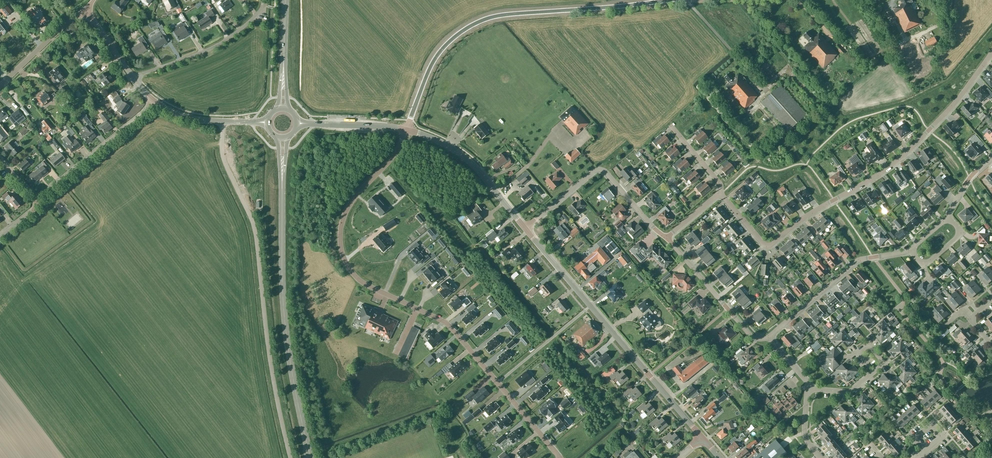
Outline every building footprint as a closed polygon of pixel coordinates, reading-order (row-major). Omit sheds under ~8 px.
[(125,7),(124,6),(129,1),(128,0),(122,0),(121,1),(122,1),(120,3),(117,0),(112,7),(120,14),(125,7)] [(168,10),(176,6),(177,9),(181,8),(177,0),(174,0),(173,1),(173,0),(163,0),(168,10)] [(218,7),(223,13),(233,6),(229,0),(228,0),(218,7)] [(921,24),(912,6),(914,5),(913,2),(912,0),(901,0),(902,3),(897,6),(898,7),(893,9),(905,32),(921,24)] [(7,15),(11,12),(5,4),(0,8),(0,10),(2,12),(4,10),(7,15)] [(44,17),(42,15),(43,15),(40,10),(35,15),(30,10),(25,14),(30,20),(32,18),(36,21),(35,22),(37,24),(41,28),(48,21),(44,17)] [(212,23),(209,18),(214,15),(211,10),(206,13),(208,16),(197,23),(202,29),(206,26),(207,26),(212,23)] [(186,30),(189,28),(185,22),(183,24),(182,23),(172,29),(179,40),(189,34),(186,30)] [(164,38),(167,36),(163,30),(148,39),(150,43),(152,42),(156,49),(163,44),(163,45),(167,42),(164,38)] [(823,68),(834,58),(834,57),(837,54),(819,33),(813,38),(807,31),(803,35),(809,42),(804,47),(823,68)] [(142,36),(138,39),(141,43),(132,49),(136,56),(143,52),(143,53),(147,50),(144,46),(147,43),(142,36)] [(98,56),(101,53),(96,48),(93,50),(88,43),(78,51),(86,62),(90,58),(92,61),(94,59),(92,57),(96,54),(98,56)] [(834,47),(841,55),(845,52),(838,44),(834,47)] [(62,75),(63,74),(57,67),(49,73),(55,80),(57,78),(60,82),(65,78),(62,75)] [(108,74),(106,76),(104,73),(98,77),(95,80),(97,82),(100,80),(105,86),(112,80),(108,74)] [(728,73),(724,77),(729,83),(725,86),(730,91),(729,91),(745,109),(754,100),(754,99),(758,96),(744,81),(746,80),(744,77),(742,78),(739,74),(733,79),(728,73)] [(90,74),(84,79),(88,83),(93,79),(90,74)] [(761,102),(787,132),(806,114),(780,85),(761,102)] [(63,98),(68,95),(62,87),(58,91),(63,98)] [(981,87),(978,90),(977,90),(973,93),(977,98),(978,98),(981,102),(987,97),(989,99),(991,97),(991,93),(988,88),(986,90),(984,90),(981,87)] [(42,106),(48,102),(47,101),(50,98),(45,91),(44,91),(43,91),(41,92),(41,93),(41,94),(37,97),(38,99),(37,100),(42,106)] [(56,93),(52,96),(57,102),(61,99),(56,93)] [(451,103),(449,102),(447,108),(458,113),(461,108),(459,107),(463,99),(455,95),(451,103)] [(123,102),(123,103),(121,100),(119,96),(113,100),(115,104),(116,103),(117,106),(116,107),(118,110),(117,111),(122,115),(129,106),(123,102)] [(974,103),(969,107),(967,104),(961,109),(968,117),(974,112),(978,108),(974,103)] [(576,111),(572,106),(560,117),(561,118),(564,122),(576,135),(580,131),(579,129),(582,127),(583,128),(588,124),(576,111)] [(18,108),(10,115),(13,119),(11,121),(15,126),(18,124),(15,121),(23,115),(18,108)] [(104,114),(103,112),(99,115),(101,117),(100,117),(104,122),(97,127),(100,130),(101,129),(104,133),(111,128),(107,122),(107,123),(106,121),(109,119),(105,114),(104,114)] [(978,118),(981,122),(986,116),(982,113),(978,118)] [(91,122),(84,114),(81,116),(88,125),(83,129),(86,132),(81,136),(87,143),(88,142),(88,143),(91,141),(91,140),(96,136),(91,131),(94,129),(89,123),(91,122)] [(45,134),(48,131),(52,128),(45,119),(41,122),(44,126),(41,129),(45,134)] [(951,124),(949,122),(944,127),(951,136),(957,131),(956,130),(961,126),(956,120),(951,124)] [(879,126),(884,133),(890,129),(885,122),(879,126)] [(474,128),(479,134),(478,135),(481,138),(482,138),(489,133),(481,123),(474,128)] [(900,127),(898,124),(894,127),(902,138),(911,132),(908,128),(908,129),(904,124),(900,127)] [(70,133),(69,135),(68,135),(64,138),(69,145),(67,147),(71,152),(75,150),(74,149),(76,148),(76,149),(80,146),(75,140),(73,141),(70,137),(72,135),(75,133),(71,128),(68,131),(70,133)] [(697,142),(698,142),(699,144),(707,137),(703,131),(702,132),(700,129),(695,134),(697,136),(694,138),(696,140),(697,142)] [(990,131),(984,136),(991,144),(991,143),(991,129),(990,131)] [(669,141),(668,139),(666,137),(664,135),(662,137),(660,135),(652,142),(656,146),(658,144),(661,148),(669,141)] [(973,143),(968,148),(970,150),(968,152),(972,156),(973,155),(976,157),(982,151),(977,145),(978,144),(981,146),(983,144),(984,145),(984,144),(976,135),(970,140),(973,143)] [(887,138),(890,142),(882,147),(887,154),(898,146),(893,140),(890,136),(887,138)] [(705,151),(706,153),(707,153),(708,155),(716,147),(712,142),(710,139),(703,144),(706,147),(703,149),(705,151)] [(53,140),(51,142),(57,149),(59,147),(53,140)] [(11,141),(5,147),(13,156),(19,150),(11,141)] [(872,143),(867,146),(871,152),(867,155),(866,154),(865,153),(864,154),(863,154),(863,155),(863,156),(865,160),(866,159),(870,164),(878,158),(879,160),(883,157),(872,143)] [(34,147),(28,152),(31,155),(37,150),(34,147)] [(671,160),(679,153),(678,151),(676,149),(675,147),(672,149),(670,147),(665,152),(667,154),(666,154),(671,160)] [(571,152),(570,151),(564,156),(571,162),(580,154),(576,148),(571,152)] [(921,153),(922,155),(920,157),(925,165),(928,163),(927,161),(933,157),(931,154),(930,152),(929,152),(927,148),(921,153)] [(725,158),(720,152),(720,153),(718,150),(712,155),(714,157),(712,159),(714,161),(715,163),(717,165),(725,158)] [(60,153),(50,161),(54,167),(65,159),(60,153)] [(499,160),(492,165),(496,170),(503,164),(504,166),(503,166),(506,169),(513,164),(509,158),(507,160),(501,153),(497,157),(499,160)] [(849,160),(853,165),(847,169),(852,175),(855,173),(856,175),(863,170),(860,167),(863,164),(857,154),(849,160)] [(29,157),(25,160),(18,166),(22,171),(29,165),(28,163),(31,160),(29,157)] [(672,165),(676,170),(678,168),(681,172),(690,165),(688,163),(687,161),(686,161),(685,159),(683,161),(680,159),(672,165)] [(723,172),(724,174),(726,175),(734,168),(729,163),(727,160),(721,165),(723,168),(721,170),(723,172)] [(906,165),(909,169),(910,168),(914,173),(918,170),(919,172),(924,169),(920,164),(918,165),(914,160),(906,165)] [(31,179),(34,183),(41,176),(42,177),(47,173),(42,166),(34,173),(33,172),(28,176),(31,179)] [(845,179),(843,176),(846,174),(840,166),(837,168),(840,171),(830,178),(835,185),(845,179)] [(627,180),(632,176),(634,178),(639,174),(634,168),(629,172),(626,168),(620,172),(627,180)] [(700,177),(698,175),(697,173),(695,171),(693,173),(691,170),(682,177),(686,182),(688,180),(691,184),(700,177)] [(899,171),(893,175),(897,181),(896,182),(900,187),(907,182),(907,181),(910,179),(904,170),(900,173),(899,171)] [(552,176),(546,181),(552,189),(558,184),(557,182),(561,178),(557,173),(552,177),(552,176)] [(954,184),(947,176),(943,179),(940,175),(935,180),(940,186),(943,184),(948,189),(954,184)] [(749,177),(744,181),(748,186),(753,182),(752,181),(754,180),(751,176),(749,177)] [(525,177),(519,182),(522,186),(528,181),(525,177)] [(635,185),(633,187),(640,195),(645,191),(647,189),(642,183),(638,178),(633,182),(635,185)] [(892,186),(890,188),(885,181),(879,185),(883,191),(883,192),(884,193),(885,193),(886,195),(889,192),(891,194),(896,191),(892,186)] [(702,196),(710,189),(709,187),(707,185),(705,183),(703,185),(701,183),(695,187),(697,190),(702,196)] [(937,194),(931,199),(936,205),(944,198),(939,193),(942,191),(938,185),(933,189),(937,194)] [(397,186),(393,190),(399,197),(404,193),(397,186)] [(527,186),(518,193),(524,200),(533,193),(527,186)] [(736,192),(740,197),(739,198),(742,201),(746,198),(745,197),(750,194),(743,186),(736,192)] [(601,194),(608,202),(614,196),(607,188),(601,194)] [(805,204),(806,203),(807,203),(808,202),(808,201),(806,198),(810,195),(805,189),(801,192),(800,191),(795,195),(803,205),(805,204)] [(875,191),(871,194),(869,192),(863,197),(870,205),(876,201),(875,200),(879,196),(875,191)] [(918,191),(911,197),(914,200),(920,194),(918,191)] [(18,205),(22,202),(16,194),(14,196),(11,192),(7,195),(5,193),(2,196),(4,199),(5,198),(7,201),(9,200),(11,203),(10,204),(12,207),(13,206),(16,208),(19,206),(18,205)] [(649,199),(645,202),(648,205),(648,204),(653,210),(659,204),(654,198),(656,197),(652,192),(647,196),(649,199)] [(376,195),(368,202),(371,205),(369,207),(372,209),(371,210),(373,211),(375,209),(379,214),(381,212),(383,214),(386,211),(385,209),(387,207),(376,195)] [(752,214),(763,204),(758,198),(747,208),(752,214)] [(576,204),(575,202),(569,207),(575,215),(581,210),(580,209),(585,206),(581,200),(576,204)] [(789,215),(794,210),(792,208),(796,204),(792,200),(788,203),(783,207),(789,215)] [(854,213),(860,209),(860,208),(864,205),(860,200),(856,203),(854,201),(848,205),(854,213)] [(934,212),(929,207),(931,205),(927,200),(923,203),(927,208),(924,211),(921,210),(921,215),(922,215),(926,218),(925,219),(934,212)] [(777,207),(774,203),(769,206),(773,211),(777,207)] [(473,210),(466,216),(468,218),(473,225),(482,218),(481,218),(478,214),(482,211),(476,204),(472,208),(473,210)] [(612,211),(611,212),(616,217),(617,217),(618,216),(622,220),(627,216),(623,211),(625,210),(620,204),(612,211)] [(667,213),(669,211),(665,206),(659,212),(661,214),(658,217),(661,220),(661,219),(666,225),(672,219),(667,213)] [(724,212),(719,207),(712,213),(710,215),(712,217),(713,216),(716,219),(724,212)] [(908,214),(910,216),(912,215),(915,213),(910,208),(909,209),(906,212),(908,214)] [(959,215),(965,222),(971,218),(973,220),(978,216),(974,210),(971,213),(966,208),(959,215)] [(783,211),(778,215),(781,220),(783,219),(785,222),(789,220),(783,211)] [(721,224),(728,217),(724,212),(716,219),(719,222),(717,223),(719,225),(720,224),(721,224)] [(419,214),(416,216),(421,223),(424,220),(419,214)] [(767,229),(773,224),(774,226),(780,221),(773,214),(769,217),(768,216),(761,222),(767,229)] [(914,218),(912,215),(910,216),(909,218),(909,220),(910,222),(907,225),(912,231),(920,224),(915,218),(914,218)] [(829,225),(823,217),(817,221),(824,229),(827,227),(829,228),(831,226),(829,225)] [(394,219),(383,226),(386,230),(396,224),(394,219)] [(894,222),(899,228),(903,225),(897,219),(894,222)] [(614,224),(618,229),(623,225),(619,220),(614,224)] [(817,221),(812,226),(818,233),(816,235),(821,240),(823,238),(820,235),(823,234),(821,232),(824,229),(817,221)] [(737,227),(732,222),(724,228),(723,230),(724,232),(726,231),(729,234),(737,227)] [(559,226),(554,231),(557,235),(563,231),(566,228),(562,223),(559,226)] [(642,231),(637,225),(635,227),(631,223),(626,227),(630,232),(635,238),(642,231)] [(880,225),(875,230),(878,234),(873,238),(877,242),(877,243),(880,246),(883,243),(882,243),(887,239),(882,233),(884,231),(880,225)] [(982,226),(977,231),(979,234),(979,244),(989,244),(989,234),(985,234),(985,230),(982,226)] [(436,232),(432,227),(428,230),(432,236),(436,232)] [(733,239),(741,232),(737,227),(729,234),(731,237),(730,238),(731,240),(733,239)] [(508,234),(504,228),(496,234),(494,231),(492,229),(485,234),(487,237),(491,242),(497,236),(500,240),(508,234)] [(570,235),(572,238),(579,232),(576,228),(571,233),(569,234),(570,235)] [(800,232),(807,240),(810,237),(812,239),(814,237),(812,235),(806,228),(800,232)] [(892,230),(889,233),(893,239),(896,237),(899,241),(904,236),(904,237),(907,235),(902,229),(895,234),(892,230)] [(563,231),(557,235),(561,240),(567,235),(568,236),(570,235),(569,234),(571,233),(569,231),(567,232),(565,233),(563,231)] [(380,232),(373,239),(383,251),(391,245),(380,232)] [(691,246),(693,244),(695,246),(700,241),(692,232),(685,238),(691,246)] [(805,244),(804,243),(807,240),(800,232),(795,237),(802,244),(803,246),(805,244)] [(589,255),(575,267),(580,273),(586,279),(589,276),(588,274),(595,268),(592,263),(597,259),(603,265),(610,259),(606,255),(601,248),(605,245),(613,255),(619,250),(610,239),(608,240),(605,237),(590,250),(592,252),(589,255)] [(750,242),(745,237),(737,244),(736,245),(737,247),(739,246),(742,249),(750,242)] [(441,238),(438,241),(444,248),(447,245),(441,238)] [(483,246),(485,248),(488,245),(486,243),(486,242),(483,239),(479,242),(483,246)] [(792,253),(795,250),(796,252),(798,250),(797,248),(790,240),(785,245),(792,253)] [(419,245),(417,242),(411,247),(413,250),(408,254),(410,256),(410,257),(412,259),(422,251),(418,246),(419,245)] [(754,248),(750,242),(742,249),(744,252),(743,254),(744,256),(746,254),(754,248)] [(633,248),(630,251),(641,262),(648,256),(649,258),(652,255),(656,259),(660,264),(661,265),(662,266),(663,266),(664,268),(671,261),(667,257),(668,257),(666,255),(665,253),(664,254),(663,252),(660,250),(658,251),(652,245),(646,251),(639,243),(633,248)] [(958,250),(962,255),(963,256),(970,249),(965,243),(958,250)] [(507,249),(502,253),(506,258),(509,256),(511,258),(515,256),(518,259),(519,260),(523,258),(521,256),(524,253),(518,245),(511,251),(509,252),(507,249)] [(695,252),(698,255),(701,259),(706,255),(709,253),(702,245),(695,252)] [(789,255),(792,253),(785,245),(780,249),(786,257),(788,259),(790,257),(789,255)] [(838,255),(841,252),(845,257),(850,253),(845,246),(842,249),(839,246),(834,250),(838,255)] [(832,268),(837,263),(833,259),(836,257),(830,250),(825,254),(828,258),(825,260),(832,268)] [(426,256),(422,251),(412,259),(414,262),(416,264),(421,260),(424,263),(430,258),(427,255),(426,256)] [(971,257),(975,262),(981,257),(977,252),(971,257)] [(631,263),(629,261),(630,260),(624,253),(617,259),(623,266),(624,266),(625,267),(631,263)] [(709,253),(706,255),(701,259),(708,267),(715,260),(709,253)] [(957,259),(954,255),(953,254),(946,260),(951,265),(957,259)] [(747,263),(745,264),(747,267),(749,265),(752,268),(760,262),(755,256),(747,263)] [(772,262),(779,270),(782,267),(784,269),(786,267),(787,268),(789,266),(785,262),(783,264),(778,257),(772,262)] [(821,267),(824,264),(820,260),(815,264),(817,267),(814,269),(821,277),(826,273),(821,267)] [(959,263),(965,269),(968,267),(962,260),(959,263)] [(427,278),(438,269),(431,261),(426,266),(428,268),(424,272),(425,274),(427,278)] [(913,271),(915,269),(908,261),(905,264),(901,268),(904,271),(905,269),(908,272),(905,275),(910,280),(912,283),(918,277),(913,271)] [(527,263),(522,267),(526,272),(530,277),(532,275),(533,276),(539,271),(532,263),(529,266),(527,263)] [(768,278),(768,275),(769,265),(762,265),(761,275),(765,275),(765,278),(768,278)] [(939,278),(945,273),(947,276),(952,272),(947,267),(944,269),(940,265),(933,271),(939,278)] [(720,267),(713,273),(719,280),(727,274),(720,267)] [(988,267),(983,271),(991,281),(991,280),(991,271),(988,267)] [(444,277),(438,269),(427,278),(430,281),(431,281),(432,282),(437,279),(439,281),(444,277)] [(806,273),(809,276),(804,280),(810,286),(815,282),(811,277),(814,275),(810,270),(806,273)] [(983,271),(978,276),(986,285),(991,281),(983,271)] [(737,276),(740,280),(746,275),(743,272),(737,276)] [(867,284),(864,281),(867,278),(861,272),(856,276),(860,281),(857,283),(862,289),(867,284)] [(666,273),(660,278),(663,281),(669,276),(666,273)] [(719,280),(726,288),(733,281),(727,274),(719,280)] [(606,284),(598,275),(596,277),(596,276),(588,283),(593,288),(596,286),(599,289),(599,290),(606,284)] [(686,290),(693,285),(685,276),(674,275),(673,284),(678,284),(678,285),(678,286),(679,287),(681,288),(682,288),(683,287),(686,290)] [(801,288),(804,286),(799,279),(793,284),(796,287),(793,289),(799,296),(804,292),(801,288)] [(455,290),(446,280),(440,285),(443,288),(439,292),(445,298),(455,290)] [(953,282),(958,289),(961,286),(956,280),(953,282)] [(981,290),(973,280),(968,285),(976,294),(981,290)] [(848,281),(844,285),(850,292),(853,290),(855,293),(859,289),(855,284),(853,286),(848,281)] [(923,283),(918,288),(926,297),(938,287),(934,281),(927,287),(923,283)] [(547,296),(553,291),(553,290),(554,289),(550,284),(548,285),(546,282),(540,288),(547,296)] [(617,291),(621,287),(617,283),(610,288),(613,290),(607,295),(614,302),(618,299),(619,299),(623,296),(620,293),(619,294),(617,291)] [(844,285),(839,288),(844,294),(842,296),(846,301),(850,297),(848,294),(850,292),(844,285)] [(968,285),(963,289),(971,298),(976,294),(968,285)] [(534,287),(528,293),(531,297),(538,291),(534,287)] [(745,295),(739,288),(731,294),(738,302),(745,295)] [(782,300),(782,301),(784,303),(785,303),(786,303),(788,305),(793,301),(789,296),(792,294),(787,289),(784,291),(787,294),(782,299),(783,300),(782,300)] [(964,301),(956,291),(951,296),(959,305),(964,301)] [(835,305),(837,303),(840,306),(844,302),(840,297),(838,299),(833,294),(829,297),(835,305)] [(751,303),(745,295),(738,302),(744,309),(751,303)] [(951,296),(946,300),(954,309),(959,305),(951,296)] [(471,302),(466,297),(461,301),(458,297),(450,304),(455,310),(462,305),(464,308),(471,302)] [(707,311),(706,310),(711,306),(704,298),(702,300),(701,300),(700,300),(699,300),(696,297),(688,303),(692,308),(696,304),(700,309),(700,310),(703,314),(707,311)] [(829,297),(824,301),(829,307),(827,309),(831,314),(833,312),(835,310),(833,307),(835,305),(829,297)] [(781,304),(782,305),(782,304),(776,298),(771,303),(773,306),(771,308),(777,315),(782,310),(779,307),(779,306),(781,304)] [(565,303),(565,302),(563,299),(560,302),(557,299),(552,304),(555,308),(558,306),(563,312),(565,310),(566,311),(567,312),(569,310),(569,309),(568,308),(569,307),(565,303)] [(653,314),(648,308),(650,306),(645,300),(637,307),(643,313),(644,312),(646,314),(639,320),(643,324),(642,325),(644,328),(645,327),(649,331),(655,326),(656,327),(657,327),(659,327),(660,326),(660,325),(660,324),(660,322),(659,321),(658,321),(657,321),(655,321),(651,316),(653,314)] [(359,308),(358,311),(358,313),(357,312),(356,315),(353,322),(389,339),(398,321),(362,304),(360,309),(359,308)] [(470,322),(476,317),(471,311),(476,307),(473,304),(466,310),(468,313),(465,316),(465,317),(462,319),(466,324),(469,322),(470,322)] [(944,318),(948,314),(940,305),(936,309),(944,318)] [(493,311),(493,312),(499,319),(504,314),(498,306),(493,311)] [(820,318),(822,316),(825,319),(829,315),(825,310),(823,312),(818,307),(813,311),(820,318)] [(759,308),(752,314),(754,316),(752,318),(759,325),(766,319),(760,311),(762,310),(759,308)] [(931,313),(939,322),(944,318),(936,309),(931,313)] [(820,323),(817,320),(820,318),(813,311),(809,314),(814,320),(811,322),(816,327),(820,323)] [(864,322),(869,318),(870,319),(872,317),(870,315),(868,316),(864,311),(859,316),(858,317),(863,322),(863,324),(864,324),(864,322)] [(858,317),(859,316),(858,314),(855,316),(857,318),(852,322),(857,328),(863,324),(863,322),(858,317)] [(870,319),(869,318),(864,322),(864,324),(868,329),(875,324),(870,319)] [(599,332),(589,320),(573,334),(580,343),(580,342),(583,345),(594,336),(594,335),(595,335),(599,332)] [(807,325),(803,320),(798,324),(805,331),(807,329),(809,332),(814,328),(810,323),(807,325)] [(883,330),(888,326),(889,327),(891,325),(894,323),(891,320),(886,324),(883,320),(877,325),(882,330),(881,330),(882,330),(883,330)] [(505,325),(514,336),(519,332),(510,321),(505,325)] [(476,330),(473,332),(476,336),(479,334),(481,336),(488,330),(483,323),(475,329),(476,330)] [(735,334),(730,328),(729,329),(725,324),(719,329),(722,332),(722,334),(715,339),(720,345),(728,338),(729,339),(735,334)] [(798,324),(794,327),(799,333),(796,335),(800,340),(803,338),(805,336),(802,333),(805,331),(798,324)] [(948,330),(951,333),(957,328),(954,325),(948,330)] [(881,331),(883,332),(887,337),(886,338),(888,340),(890,338),(889,336),(893,332),(889,327),(888,326),(883,330),(882,330),(881,330),(881,331)] [(832,327),(827,331),(829,333),(831,331),(836,336),(831,340),(836,346),(841,342),(841,341),(837,335),(838,334),(832,327)] [(843,341),(843,342),(847,347),(853,342),(850,338),(858,331),(855,328),(851,331),(849,333),(851,335),(849,337),(848,336),(843,341)] [(970,334),(966,329),(963,332),(960,329),(953,335),(956,338),(958,336),(962,340),(970,334)] [(431,330),(424,336),(428,341),(433,348),(444,339),(443,339),(444,338),(441,335),(441,336),(438,333),(435,335),(431,330)] [(841,341),(841,342),(843,342),(843,341),(848,336),(849,337),(851,335),(849,333),(847,335),(843,330),(838,334),(837,335),(841,341)] [(881,331),(876,336),(881,342),(886,338),(887,337),(883,332),(881,331)] [(782,339),(789,346),(791,344),(795,348),(801,343),(794,336),(791,338),(787,334),(782,339)] [(974,338),(970,334),(962,340),(966,345),(963,347),(966,350),(973,344),(971,341),(974,338)] [(488,345),(485,347),(489,352),(492,350),(500,344),(495,337),(487,343),(488,345)] [(513,340),(506,345),(509,349),(515,344),(513,340)] [(817,341),(811,346),(814,350),(820,344),(817,341)] [(901,353),(901,352),(907,347),(906,346),(908,344),(905,341),(904,341),(903,342),(901,341),(897,345),(895,343),(892,345),(894,347),(895,346),(900,352),(900,353),(901,353)] [(901,352),(901,353),(906,358),(912,353),(908,348),(912,344),(910,342),(908,344),(906,346),(907,347),(901,352)] [(453,351),(448,345),(436,354),(441,360),(453,351)] [(900,353),(900,352),(895,346),(894,347),(889,351),(895,357),(900,353)] [(830,352),(829,353),(833,358),(835,358),(840,354),(835,347),(830,352)] [(982,353),(978,349),(975,351),(973,348),(965,355),(968,358),(971,355),(975,360),(982,353)] [(754,355),(752,353),(752,352),(751,351),(749,349),(744,352),(742,350),(735,355),(740,361),(744,359),(746,362),(754,355)] [(820,363),(820,364),(822,366),(827,363),(828,364),(833,359),(835,359),(835,358),(833,358),(829,353),(830,352),(828,350),(826,352),(827,354),(823,358),(825,360),(821,364),(820,363)] [(506,351),(505,351),(498,357),(499,358),(496,361),(500,365),(503,363),(511,357),(506,351)] [(595,353),(589,358),(595,365),(600,361),(604,365),(611,358),(606,352),(599,357),(595,353)] [(986,358),(982,353),(975,360),(978,364),(976,366),(979,370),(986,363),(983,360),(986,358)] [(430,354),(425,359),(430,365),(436,360),(430,354)] [(702,354),(695,361),(682,371),(678,365),(672,369),(677,375),(683,383),(684,383),(701,369),(709,362),(702,354)] [(835,359),(833,359),(828,364),(827,363),(822,366),(825,369),(829,365),(833,370),(839,365),(835,359)] [(445,373),(449,370),(455,377),(467,367),(463,363),(460,360),(452,367),(449,363),(442,369),(445,373)] [(904,371),(905,371),(911,366),(910,365),(906,360),(899,366),(904,371)] [(760,366),(758,363),(753,368),(757,372),(761,369),(765,375),(770,370),(764,363),(760,366)] [(904,372),(906,372),(910,378),(912,376),(916,373),(912,368),(914,366),(912,363),(910,365),(911,366),(905,371),(904,371),(904,372)] [(840,374),(840,375),(841,376),(847,371),(847,370),(842,364),(836,370),(840,374)] [(848,371),(853,377),(852,378),(853,379),(855,378),(854,376),(859,371),(853,365),(848,370),(848,371)] [(612,366),(603,374),(606,378),(615,370),(612,366)] [(852,378),(853,377),(848,371),(848,370),(847,370),(847,371),(841,376),(840,375),(838,376),(840,379),(842,377),(846,382),(851,378),(852,378)] [(617,372),(610,378),(615,383),(617,381),(621,385),(628,378),(622,371),(619,374),(617,372)] [(529,376),(525,372),(515,380),(521,387),(527,382),(530,385),(535,380),(531,375),(529,376)] [(910,378),(906,372),(904,372),(899,377),(904,383),(909,379),(910,381),(911,381),(913,383),(915,380),(912,376),(910,378)] [(883,389),(885,387),(883,386),(889,382),(889,380),(890,380),(885,375),(879,380),(883,385),(881,387),(883,389)] [(891,380),(890,380),(890,382),(895,387),(896,386),(897,386),(901,382),(896,375),(891,380)] [(540,381),(543,385),(549,380),(546,376),(540,381)] [(774,386),(779,381),(775,376),(765,385),(770,391),(775,387),(774,386)] [(890,380),(889,380),(889,382),(883,386),(885,387),(883,389),(882,390),(883,392),(887,389),(889,392),(894,388),(896,390),(898,388),(897,386),(896,386),(895,387),(890,382),(890,380)] [(688,388),(689,389),(683,394),(687,399),(690,396),(692,399),(698,394),(696,391),(697,390),(694,387),(693,388),(691,385),(688,388)] [(541,386),(532,393),(532,394),(529,397),(533,401),(536,398),(538,401),(548,393),(541,386)] [(936,401),(941,397),(935,390),(933,386),(931,388),(934,391),(931,394),(930,394),(936,401)] [(465,396),(469,401),(473,398),(478,403),(489,394),(483,387),(475,394),(472,391),(465,396)] [(630,387),(623,393),(628,398),(631,396),(634,400),(641,394),(635,387),(632,389),(630,387)] [(698,401),(692,405),(696,410),(702,405),(700,403),(705,399),(702,396),(704,394),(701,391),(695,397),(698,401)] [(929,395),(926,398),(925,398),(931,405),(936,401),(930,394),(931,394),(928,391),(926,392),(929,395)] [(869,399),(868,398),(870,396),(871,398),(875,396),(871,392),(866,396),(864,393),(857,398),(862,403),(863,404),(869,399)] [(926,398),(923,395),(921,396),(924,399),(921,402),(927,409),(931,405),(925,398),(926,398)] [(791,406),(792,407),(797,403),(791,396),(789,398),(788,397),(785,399),(791,406)] [(870,396),(868,398),(869,399),(863,404),(862,403),(862,405),(863,405),(868,410),(869,409),(874,405),(870,400),(871,398),(870,396)] [(567,399),(561,404),(564,408),(570,403),(567,399)] [(791,406),(785,399),(783,401),(782,400),(780,402),(785,409),(786,410),(791,406)] [(553,404),(550,400),(542,407),(540,409),(539,410),(541,413),(542,412),(545,415),(547,413),(550,416),(555,412),(552,409),(555,407),(553,404)] [(946,404),(939,410),(944,415),(953,407),(953,406),(950,408),(947,405),(950,402),(948,401),(945,403),(946,404)] [(493,405),(491,403),(484,409),(489,416),(497,409),(500,407),(496,402),(493,405)] [(716,407),(715,405),(716,405),(713,402),(706,407),(709,411),(702,417),(706,422),(712,417),(716,414),(713,410),(716,407)] [(774,405),(775,406),(781,413),(785,409),(780,402),(777,404),(776,403),(774,405)] [(644,403),(637,409),(641,414),(644,412),(647,416),(655,410),(649,403),(646,405),(644,403)] [(863,405),(862,405),(857,409),(862,416),(867,411),(869,413),(867,414),(870,417),(873,414),(871,411),(869,409),(868,410),(863,405)] [(906,406),(909,409),(915,416),(920,411),(914,405),(910,408),(908,405),(906,406)] [(775,406),(773,408),(774,409),(771,411),(777,418),(782,414),(781,413),(775,406)] [(841,418),(840,417),(845,412),(845,411),(841,406),(834,411),(839,416),(837,417),(839,420),(837,421),(838,421),(841,418)] [(857,412),(852,406),(847,411),(847,412),(851,418),(852,417),(857,412)] [(953,407),(944,415),(948,421),(955,415),(958,412),(957,410),(954,413),(951,410),(954,407),(953,407)] [(475,418),(482,411),(479,408),(472,414),(473,416),(475,418)] [(634,409),(626,415),(628,417),(632,414),(633,415),(637,412),(635,411),(634,409)] [(903,409),(901,410),(904,413),(910,420),(915,416),(909,409),(906,412),(903,409)] [(841,418),(838,421),(840,424),(841,424),(844,421),(845,423),(849,420),(851,422),(852,421),(854,419),(852,417),(851,418),(847,412),(847,411),(845,411),(845,412),(840,417),(841,418)] [(564,416),(561,412),(554,418),(557,422),(557,421),(559,423),(555,427),(559,433),(570,424),(565,418),(564,419),(563,417),(564,416)] [(899,417),(900,417),(906,424),(910,420),(904,413),(901,416),(898,413),(896,414),(899,417)] [(472,414),(463,422),(465,424),(473,416),(472,414)] [(496,423),(501,429),(503,428),(504,429),(509,424),(508,424),(512,421),(506,414),(496,423)] [(948,421),(951,424),(954,421),(956,423),(961,419),(959,417),(958,418),(955,415),(948,421)] [(899,417),(896,420),(893,417),(892,418),(895,422),(895,421),(901,428),(906,424),(900,417),(899,417)] [(657,418),(650,424),(654,429),(657,427),(660,431),(667,425),(661,418),(659,420),(657,418)] [(820,435),(827,429),(828,429),(826,426),(829,423),(825,419),(820,424),(822,426),(817,431),(819,434),(820,435)] [(731,420),(724,423),(726,426),(722,430),(716,434),(721,440),(725,436),(725,437),(727,436),(726,435),(727,434),(725,432),(727,430),(728,431),(734,428),(731,420)] [(958,435),(965,429),(962,426),(965,423),(964,421),(963,422),(962,420),(959,423),(961,424),(954,431),(958,435)] [(487,433),(494,426),(490,421),(483,428),(487,433)] [(968,426),(965,429),(958,435),(962,440),(969,434),(966,431),(969,428),(968,426)] [(507,436),(513,444),(520,437),(518,435),(521,432),(518,428),(515,431),(514,430),(507,436)] [(828,429),(827,429),(820,435),(821,437),(822,436),(824,439),(834,431),(832,429),(830,431),(828,429)] [(878,439),(882,443),(889,437),(886,434),(889,431),(888,429),(885,432),(878,439)] [(832,439),(833,438),(831,436),(835,432),(834,431),(824,439),(822,440),(825,443),(824,444),(825,445),(826,445),(832,439)] [(669,433),(662,439),(670,448),(672,445),(673,446),(680,440),(674,433),(671,435),(669,433)] [(743,439),(745,437),(742,433),(739,435),(740,436),(737,439),(734,437),(729,441),(732,444),(727,447),(732,453),(739,447),(736,443),(737,442),(738,443),(743,439)] [(889,437),(882,443),(886,448),(887,448),(887,447),(893,442),(890,439),(893,436),(892,434),(889,437)] [(974,439),(977,436),(975,435),(972,437),(969,434),(962,440),(966,445),(973,439),(974,439)] [(506,439),(502,435),(496,440),(499,445),(506,439)] [(833,438),(832,439),(826,445),(828,447),(828,448),(829,449),(837,443),(835,440),(837,438),(835,436),(833,438)] [(736,456),(737,457),(744,457),(746,456),(749,454),(747,451),(757,442),(759,440),(757,437),(755,439),(754,439),(752,440),(752,441),(746,446),(746,445),(743,448),(744,449),(742,451),(736,456)] [(976,442),(974,439),(973,439),(966,445),(970,450),(977,444),(978,444),(981,441),(979,439),(976,442)] [(759,454),(763,457),(780,457),(782,457),(783,457),(785,457),(783,455),(786,453),(783,449),(784,448),(780,443),(779,444),(775,440),(759,454)] [(480,450),(484,448),(479,441),(476,444),(480,450)] [(887,447),(887,448),(891,452),(899,446),(902,443),(900,442),(897,444),(894,441),(893,442),(887,447)] [(529,443),(526,446),(525,445),(519,449),(520,451),(517,453),(521,457),(524,457),(525,457),(526,457),(532,453),(531,452),(534,450),(529,443)] [(833,453),(842,445),(843,445),(841,443),(839,445),(837,443),(829,449),(830,451),(831,450),(833,453)] [(836,457),(843,452),(844,451),(842,449),(844,447),(843,445),(842,445),(833,453),(836,456),(835,457),(836,457)] [(901,449),(899,446),(891,452),(895,457),(903,451),(906,448),(904,446),(901,449)] [(943,454),(941,456),(942,457),(949,457),(948,457),(951,455),(945,447),(940,451),(943,454)]
